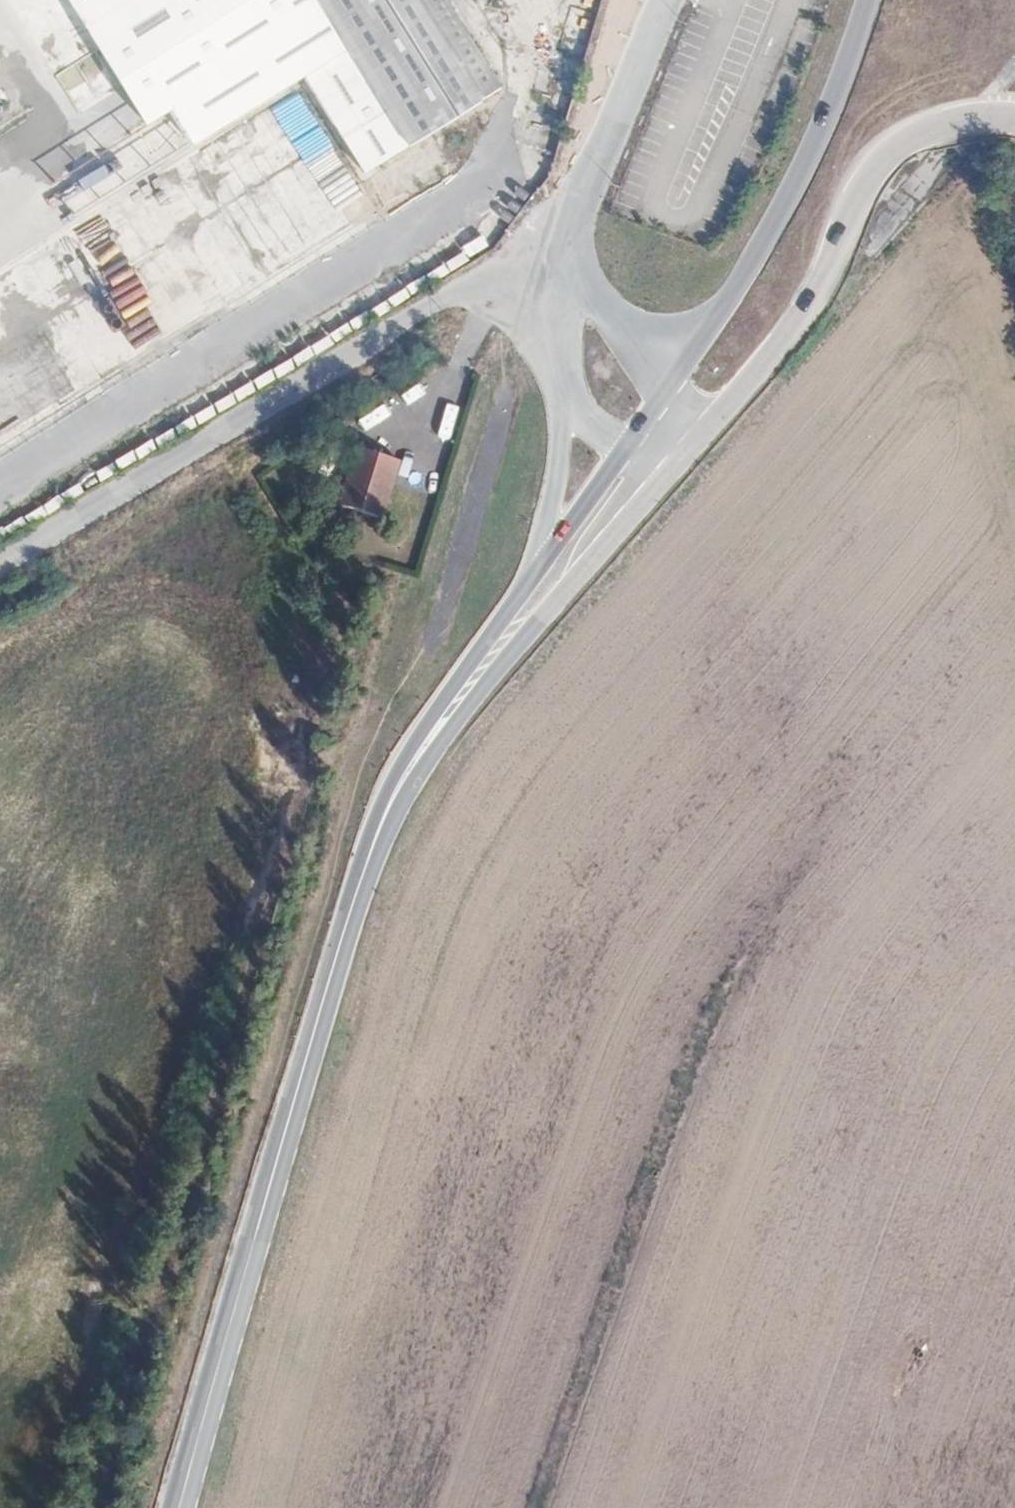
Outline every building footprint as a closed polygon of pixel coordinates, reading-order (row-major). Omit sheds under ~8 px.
[(51,8),(64,0),(46,0),(51,8)] [(332,57),(317,67),(333,92),(348,83),(387,144),(417,125),(439,160),(480,134),(458,99),(480,85),(428,0),(297,0),(332,57)] [(144,51),(94,83),(111,112),(163,79),(144,51)] [(79,382),(129,356),(80,265),(31,291),(79,382)] [(351,393),(333,451),(376,464),(394,406),(351,393)]
